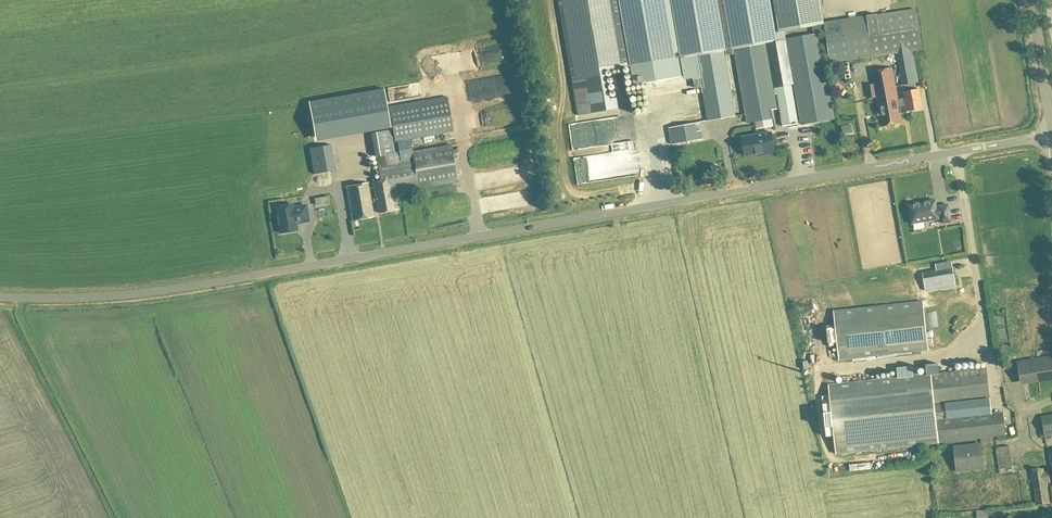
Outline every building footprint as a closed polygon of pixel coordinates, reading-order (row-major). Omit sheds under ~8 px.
[(679,54),(678,54),(668,0),(618,0),(629,64),(628,64),(616,0),(558,0),(579,118),(619,110),(617,99),(610,101),(605,73),(631,68),(634,86),(684,77),(682,65),(697,62),(708,122),(734,117),(731,100),(723,51),(725,51),(726,56),(733,55),(732,49),(735,49),(743,98),(747,123),(778,118),(773,89),(776,88),(783,127),(798,124),(791,85),(794,85),(802,125),(834,119),(819,34),(786,40),(784,31),(823,24),(819,0),(772,0),(778,32),(775,33),(769,0),(669,0),(679,54)] [(916,9),(864,16),(864,17),(823,23),(829,63),(896,53),(902,86),(918,84),(912,50),(922,49),(916,9)] [(870,71),(872,85),(866,86),(868,99),(875,98),(880,127),(902,123),(900,112),(907,111),(906,105),(902,105),(901,99),(898,100),(892,67),(870,71)] [(844,88),(836,80),(830,87),(838,94),(844,88)] [(904,98),(901,99),(902,105),(906,105),(907,111),(907,112),(921,109),(918,89),(903,91),(904,98)] [(447,97),(389,107),(395,142),(453,131),(447,97)] [(406,151),(396,153),(394,153),(387,113),(369,116),(380,180),(372,181),(377,213),(398,210),(396,197),(394,198),(393,192),(418,189),(458,182),(451,145),(412,152),(413,158),(407,159),(406,151)] [(701,123),(668,128),(671,145),(703,139),(702,131),(698,131),(697,125),(701,125),(701,123)] [(590,142),(608,141),(607,131),(589,132),(590,142)] [(771,132),(741,137),(744,155),(759,153),(760,156),(775,153),(771,132)] [(516,153),(530,150),(528,139),(513,142),(516,153)] [(331,145),(308,148),(312,174),(335,171),(331,145)] [(683,168),(679,146),(672,147),(676,170),(683,168)] [(368,183),(346,186),(351,221),(373,218),(368,183)] [(277,197),(277,190),(265,190),(265,205),(279,205),(279,201),(301,201),(301,197),(277,197)] [(328,196),(315,198),(316,206),(330,203),(328,196)] [(942,224),(951,222),(948,205),(939,206),(939,207),(936,208),(935,201),(935,200),(934,200),(909,205),(909,204),(908,204),(908,205),(909,210),(908,210),(909,219),(911,219),(912,223),(911,223),(912,224),(938,219),(939,219),(941,219),(942,224)] [(276,208),(280,233),(296,230),(295,222),(299,221),(299,223),(308,221),(306,206),(293,208),(292,205),(276,208)] [(952,267),(922,272),(925,291),(956,286),(952,267)] [(829,347),(837,346),(839,360),(928,350),(923,301),(833,311),(835,325),(826,326),(829,347)] [(1051,374),(1051,355),(1017,360),(1020,379),(1051,374)] [(848,367),(866,366),(865,359),(848,360),(848,367)] [(926,370),(939,369),(939,360),(925,360),(926,370)] [(830,395),(822,396),(826,437),(835,436),(837,454),(938,443),(1005,434),(1002,412),(991,413),(947,419),(945,403),(989,398),(985,367),(975,369),(974,364),(960,365),(961,370),(930,374),(930,373),(829,385),(830,395)] [(989,398),(945,403),(947,419),(991,413),(989,398)] [(1042,416),(1045,436),(1051,435),(1051,415),(1042,416)] [(984,468),(983,462),(981,445),(954,448),(956,471),(984,468)] [(995,447),(997,465),(997,469),(1012,467),(1009,446),(995,447)] [(1050,453),(1049,453),(1051,470),(1045,471),(1044,468),(1030,471),(1035,506),(1050,504),(1047,483),(1051,482),(1051,465),(1050,453)]
